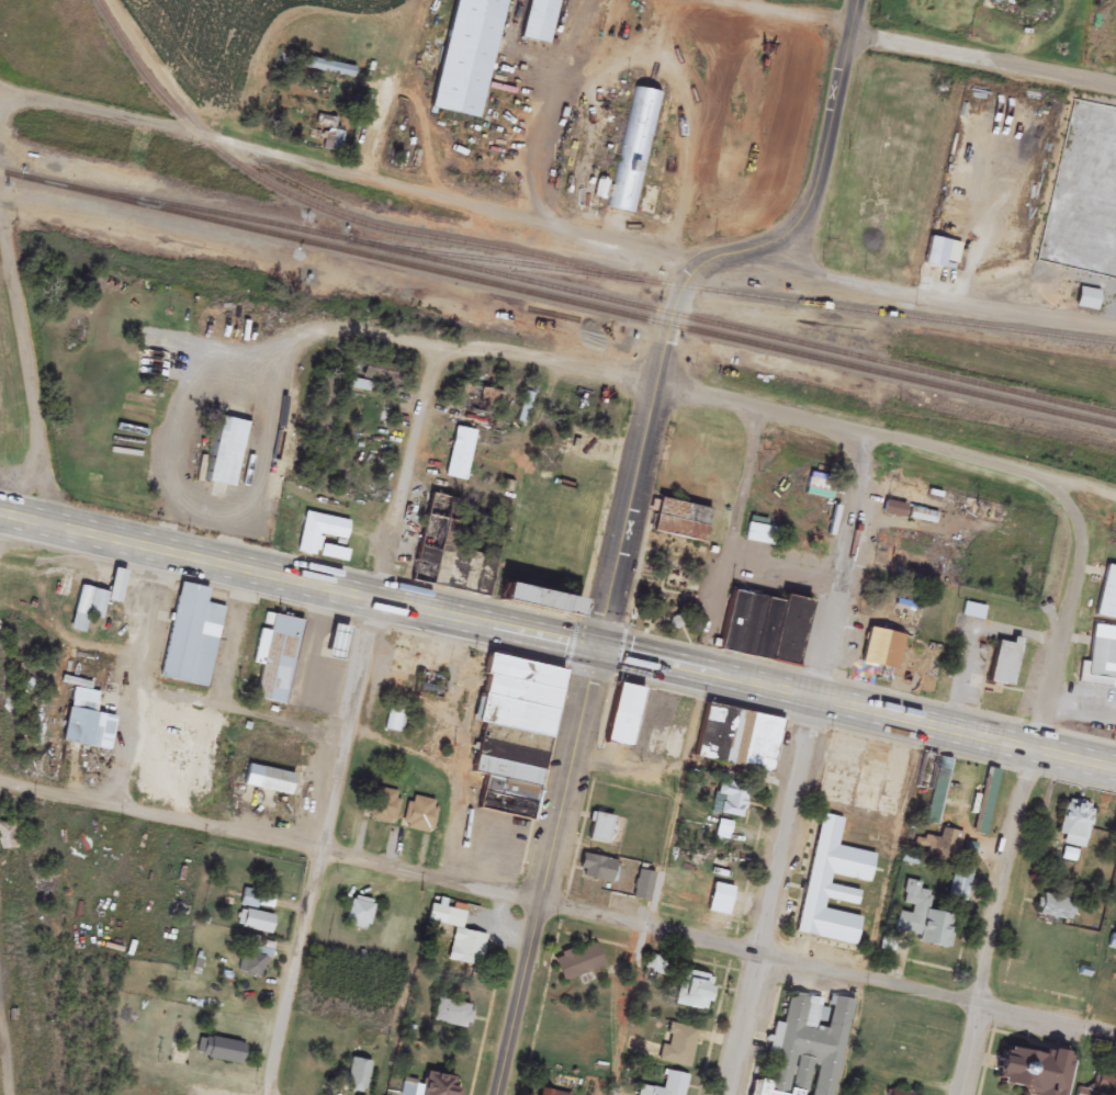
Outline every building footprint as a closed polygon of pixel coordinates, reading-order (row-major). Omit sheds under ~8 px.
[(427,110),(453,0),(508,0),(480,122),(427,110)] [(557,0),(527,0),(521,42),(549,47),(557,0)] [(355,70),(304,59),(302,70),(353,80),(355,70)] [(652,94),(632,91),(611,211),(632,215),(652,94)] [(924,267),(954,273),(960,245),(929,239),(924,267)] [(1076,310),(1097,313),(1099,292),(1078,290),(1076,310)] [(372,386),(345,381),(344,390),(371,394),(372,386)] [(206,485),(234,490),(247,425),(220,420),(206,485)] [(918,504),(921,490),(889,482),(886,495),(918,504)] [(649,532),(705,542),(710,510),(655,500),(649,532)] [(905,518),(905,504),(884,504),(883,517),(905,518)] [(297,556),(345,564),(348,547),(346,547),(350,523),(304,515),(297,556)] [(745,541),(771,547),(775,530),(749,525),(745,541)] [(1109,560),(1115,561),(1115,615),(1098,611),(1109,560)] [(486,576),(479,576),(479,564),(463,564),(463,594),(486,594),(486,576)] [(107,602),(119,605),(127,573),(115,570),(107,602)] [(224,608),(205,605),(208,590),(178,584),(160,679),(209,689),(224,608)] [(567,617),(571,601),(496,584),(493,599),(567,617)] [(84,635),(87,619),(101,621),(106,592),(78,588),(70,633),(84,635)] [(778,601),(728,592),(716,652),(794,667),(807,601),(779,596),(778,601)] [(300,622),(270,616),(255,700),(285,706),(300,622)] [(1096,619),(1115,622),(1115,681),(1082,676),(1084,656),(1092,656),(1096,619)] [(909,631),(901,667),(864,659),(871,623),(909,631)] [(324,659),(340,662),(348,629),(332,626),(324,659)] [(987,683),(1022,690),(1031,643),(1011,639),(1010,646),(995,643),(987,683)] [(561,671),(484,655),(480,677),(482,678),(472,724),(545,741),(561,671)] [(445,694),(444,675),(420,677),(421,695),(445,694)] [(679,760),(691,700),(612,685),(601,745),(679,760)] [(115,717),(96,714),(99,693),(70,688),(62,744),(110,751),(115,717)] [(780,720),(704,705),(692,758),(769,774),(780,720)] [(400,735),(406,711),(391,707),(385,731),(400,735)] [(939,827),(953,762),(924,755),(917,788),(931,791),(924,824),(939,827)] [(242,786),(290,798),(295,777),(247,765),(242,786)] [(718,817),(745,817),(745,785),(718,785),(718,817)] [(396,827),(401,794),(371,789),(366,822),(396,827)] [(429,834),(436,803),(410,797),(403,828),(429,834)] [(1085,842),(1093,806),(1064,800),(1057,836),(1085,842)] [(607,846),(613,818),(591,814),(586,842),(607,846)] [(843,820),(819,816),(797,934),(852,945),(857,918),(823,911),(829,879),(842,881),(848,851),(837,849),(843,820)] [(716,838),(728,841),(732,825),(719,822),(716,838)] [(14,823),(0,824),(0,851),(15,850),(14,823)] [(925,858),(954,867),(963,835),(942,830),(939,843),(918,837),(915,848),(927,851),(925,858)] [(581,855),(577,877),(611,884),(615,863),(581,855)] [(973,871),(955,867),(949,900),(966,903),(973,871)] [(654,874),(637,871),(632,900),(649,902),(654,874)] [(949,951),(955,918),(930,914),(933,894),(919,892),(920,884),(906,881),(901,905),(911,907),(910,915),(897,913),(894,932),(919,937),(917,945),(949,951)] [(276,899),(245,889),(241,903),(271,913),(276,899)] [(713,905),(730,907),(732,891),(714,889),(713,905)] [(1072,922),(1076,901),(1041,895),(1037,916),(1072,922)] [(344,926),(368,932),(375,903),(352,897),(344,926)] [(486,936),(461,931),(464,913),(431,906),(428,924),(454,929),(448,962),(479,969),(486,936)] [(239,933),(272,933),(272,913),(239,913),(239,933)] [(553,957),(562,985),(604,972),(595,944),(553,957)] [(261,979),(264,958),(253,956),(254,947),(243,945),(237,975),(261,979)] [(706,1014),(715,979),(682,971),(674,1005),(706,1014)] [(852,1001),(829,997),(827,1008),(821,1007),(822,1000),(789,994),(783,1026),(775,1024),(768,1060),(775,1061),(770,1083),(756,1080),(753,1094),(833,1094),(852,1001)] [(474,1008),(437,1000),(432,1024),(469,1032),(474,1008)] [(666,1048),(662,1047),(658,1064),(690,1070),(698,1030),(670,1025),(666,1048)] [(244,1046),(200,1037),(196,1058),(240,1067),(244,1046)] [(1068,1061),(998,1046),(991,1075),(1000,1076),(997,1089),(1025,1094),(1060,1094),(1068,1061)] [(350,1060),(343,1092),(360,1094),(366,1094),(372,1064),(350,1060)] [(1092,1094),(1115,1094),(1115,1074),(1097,1070),(1092,1094)] [(689,1078),(667,1072),(662,1092),(640,1087),(638,1094),(685,1094),(689,1078)] [(457,1081),(422,1074),(420,1085),(404,1082),(401,1094),(454,1094),(457,1081)]
